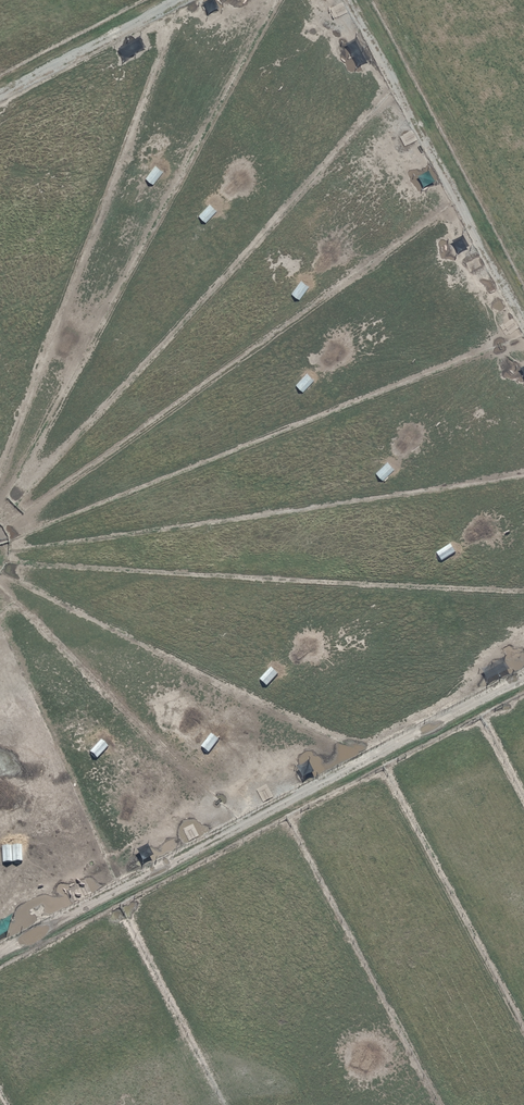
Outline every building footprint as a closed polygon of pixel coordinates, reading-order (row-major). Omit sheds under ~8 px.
[(276,79),(267,76),(262,92),(270,95),(276,79)] [(141,190),(133,185),(124,199),(131,204),(141,190)] [(56,190),(47,187),(43,203),(51,206),(56,190)] [(283,270),(274,267),(270,284),(278,286),(283,270)] [(378,331),(369,329),(364,345),(373,347),(378,331)] [(478,426),(470,421),(461,436),(469,441),(478,426)] [(359,638),(354,630),(340,640),(346,648),(359,638)] [(176,712),(167,710),(162,726),(171,729),(176,712)] [(76,729),(67,728),(63,744),(72,746),(76,729)] [(84,731),(76,729),(72,746),(81,748),(84,731)] [(93,733),(84,731),(81,748),(90,749),(93,733)]
